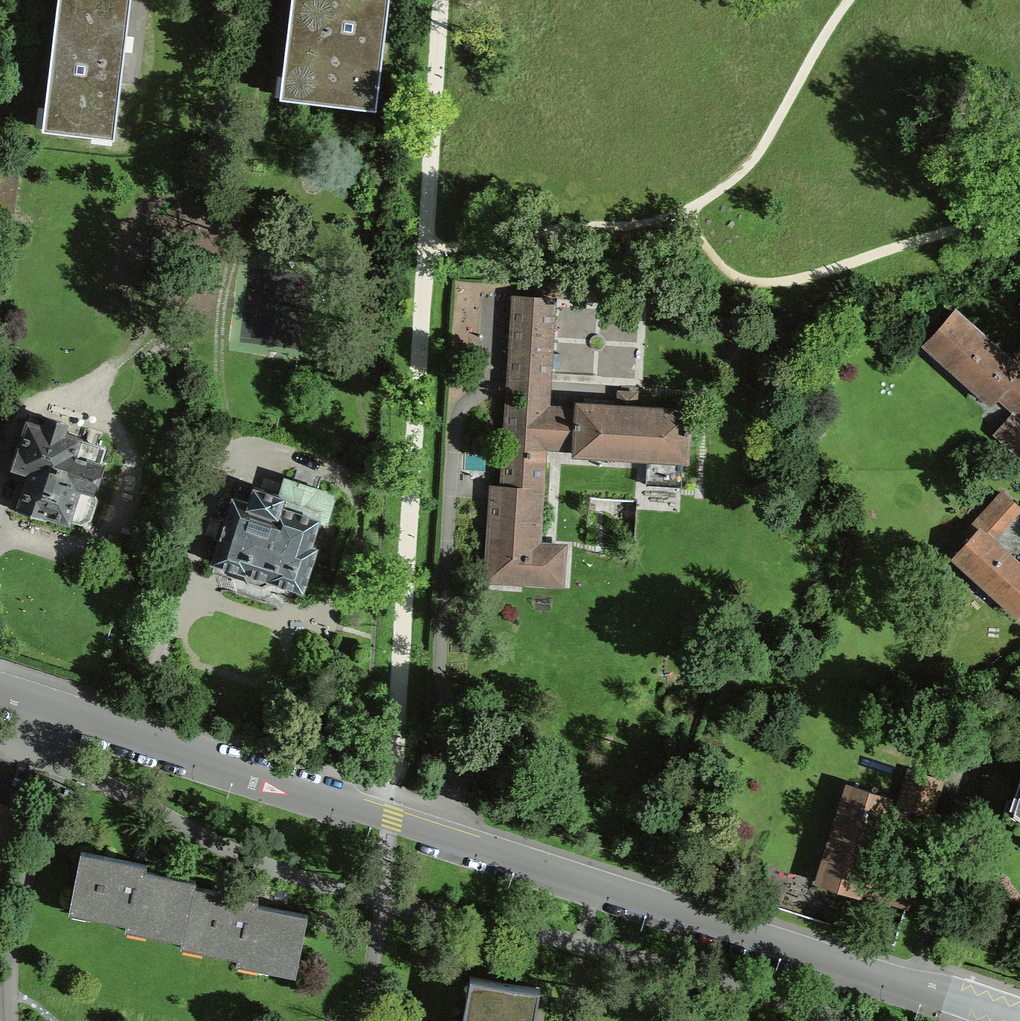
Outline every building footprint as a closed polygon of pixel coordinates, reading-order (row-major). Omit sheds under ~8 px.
[(44,131),(115,139),(123,80),(133,0),(60,0),(44,131)] [(283,96),(380,108),(393,0),(295,0),(283,96)] [(547,381),(552,299),(516,296),(511,379),(547,381)] [(929,343),(950,361),(993,400),(991,402),(992,403),(1002,392),(1019,408),(1019,375),(1018,374),(1019,372),(1019,370),(1018,372),(954,315),(956,313),(955,312),(926,343),(927,344),(929,343)] [(688,411),(686,411),(686,412),(624,408),(582,406),(582,404),(580,404),(579,411),(510,407),(508,436),(577,440),(576,453),(579,454),(579,452),(648,457),(646,485),(681,487),(683,460),(685,460),(687,434),(690,435),(690,430),(687,430),(688,411)] [(1000,434),(1007,441),(1008,440),(1019,451),(1019,412),(1000,434)] [(100,463),(74,455),(80,438),(63,432),(65,424),(47,419),(45,427),(27,421),(19,447),(17,446),(10,466),(29,472),(17,509),(28,512),(44,517),(45,515),(69,522),(69,519),(81,523),(90,518),(96,499),(92,490),(93,486),(97,488),(103,469),(99,467),(100,463)] [(493,501),(489,567),(525,570),(526,547),(537,547),(543,453),(507,451),(505,487),(492,486),(491,489),(494,489),(493,501)] [(226,520),(221,519),(215,537),(220,539),(213,561),(243,571),(242,573),(248,582),(251,583),(262,587),(272,582),(272,580),(302,589),(316,546),(310,544),(318,519),(324,521),(325,518),(328,518),(334,499),(331,498),(333,495),(326,493),(326,491),(285,477),(279,495),(254,487),(249,503),(233,498),(226,520)] [(990,541),(1019,509),(1019,508),(1002,492),(1001,493),(1003,495),(968,534),(966,532),(965,533),(971,538),(955,557),(956,558),(958,556),(971,567),(998,592),(997,594),(998,595),(999,595),(1017,611),(1016,612),(1018,614),(1019,611),(1019,568),(990,541)] [(1009,812),(1019,819),(1019,779),(1009,812)] [(887,900),(893,882),(864,873),(865,870),(862,869),(884,800),(888,801),(889,798),(849,785),(848,788),(852,789),(830,858),(826,857),(818,881),(858,894),(859,891),(868,894),(887,900)] [(69,912),(126,923),(125,929),(182,940),(183,940),(194,885),(195,885),(196,880),(146,870),(147,864),(103,855),(81,851),(69,912)] [(295,975),(307,914),(257,904),(258,898),(213,889),(195,885),(194,885),(183,940),(182,940),(181,946),(237,957),(236,963),(295,975)] [(463,1020),(534,1020),(540,988),(470,976),(463,1020)]
